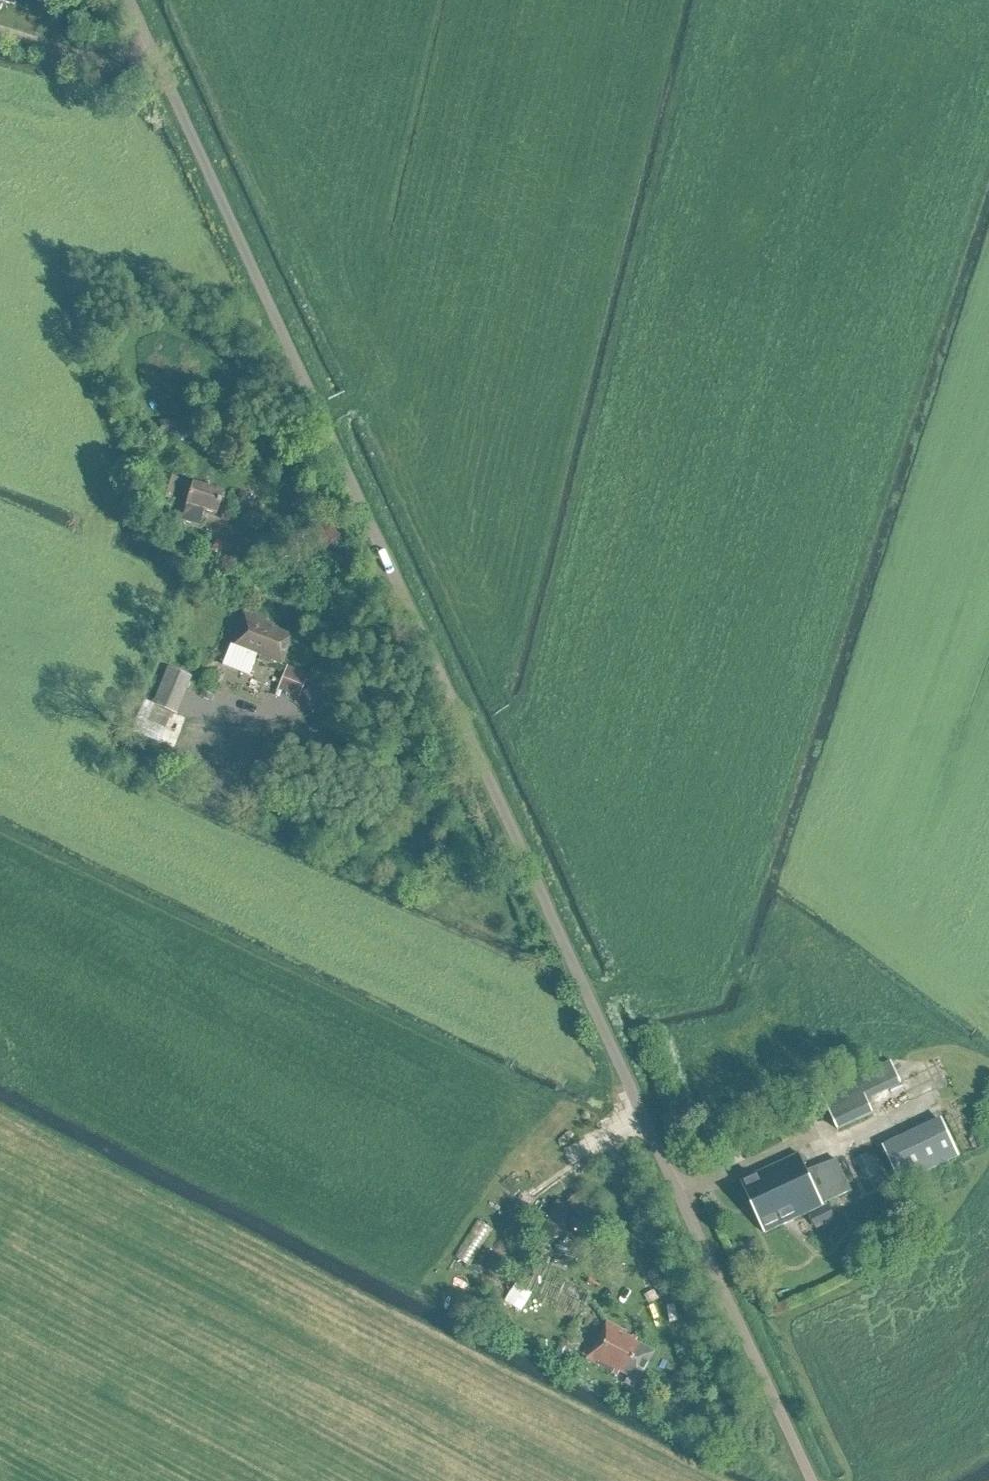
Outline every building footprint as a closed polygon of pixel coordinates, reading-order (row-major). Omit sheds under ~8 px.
[(161,435),(191,430),(189,416),(159,421),(161,435)] [(216,514),(222,493),(155,472),(149,492),(170,499),(172,495),(187,499),(185,505),(186,505),(181,521),(198,527),(203,510),(216,514)] [(286,565),(306,571),(309,562),(297,558),(296,561),(288,559),(286,565)] [(280,664),(290,637),(271,629),(272,625),(243,614),(229,649),(267,664),(268,660),(280,664)] [(307,675),(285,666),(276,690),(298,699),(307,675)] [(176,714),(191,678),(166,667),(152,704),(176,714)] [(857,1077),(868,1101),(903,1086),(892,1061),(857,1077)] [(874,1113),(868,1101),(857,1077),(821,1094),(838,1129),(874,1113)] [(900,1185),(959,1158),(942,1119),(882,1146),(900,1185)] [(808,1172),(800,1154),(741,1181),(765,1233),(852,1192),(837,1158),(808,1172)] [(816,1230),(836,1221),(829,1205),(809,1214),(816,1230)] [(639,1381),(655,1352),(636,1342),(638,1338),(607,1322),(588,1359),(618,1375),(620,1371),(639,1381)]
